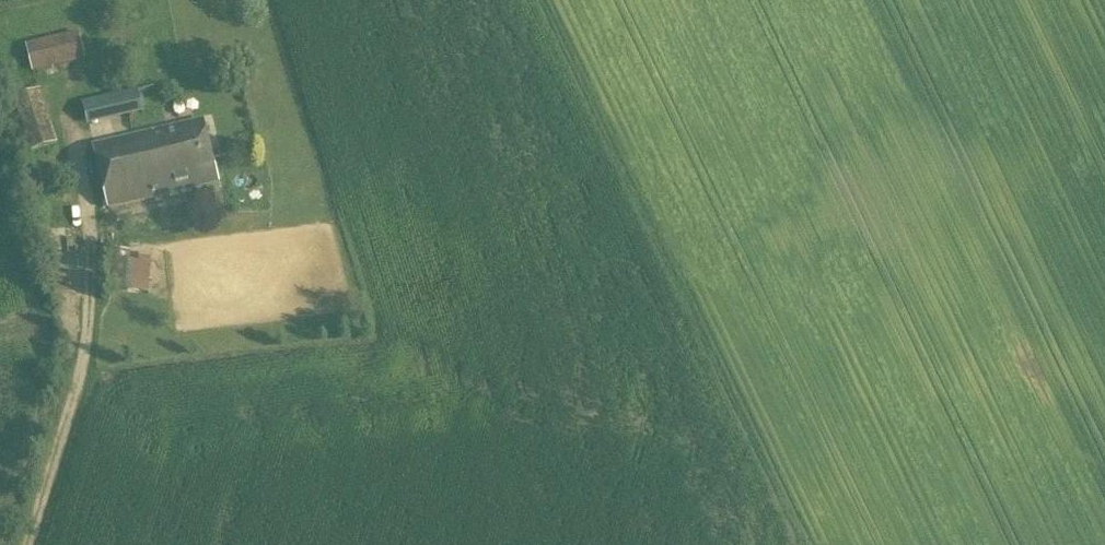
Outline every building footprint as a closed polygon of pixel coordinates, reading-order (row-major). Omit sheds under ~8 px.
[(32,74),(86,61),(79,33),(25,45),(32,74)] [(57,143),(40,90),(13,98),(30,152),(57,143)] [(82,103),(91,139),(107,135),(103,117),(109,115),(105,98),(82,103)] [(204,121),(143,136),(149,158),(187,149),(190,159),(212,154),(204,121)] [(149,158),(143,136),(93,148),(108,210),(219,184),(212,154),(190,159),(187,149),(149,158)] [(113,291),(130,291),(131,251),(113,251),(113,291)]
